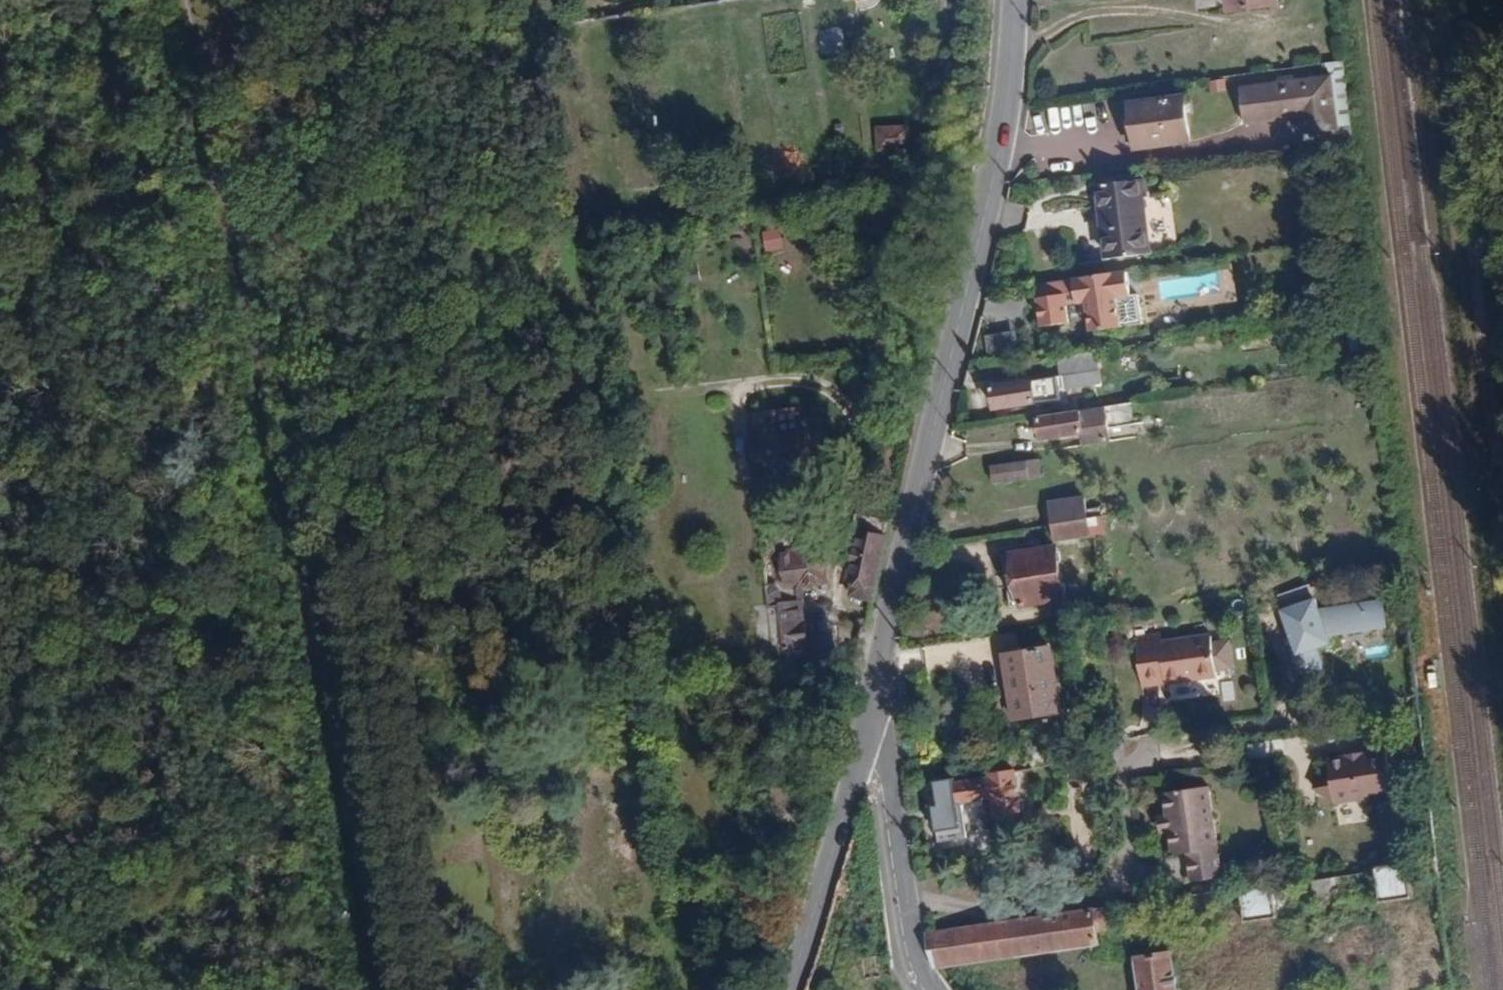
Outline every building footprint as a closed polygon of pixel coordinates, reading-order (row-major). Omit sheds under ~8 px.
[(1333,74),(1241,86),(1246,122),(1298,115),(1301,137),(1341,132),(1333,74)] [(1187,101),(1131,107),(1135,148),(1192,142),(1187,101)] [(1096,182),(1104,259),(1151,254),(1146,197),(1153,197),(1151,177),(1096,182)] [(784,248),(783,228),(762,228),(762,249),(784,248)] [(1124,276),(1032,289),(1038,332),(1065,328),(1063,310),(1084,307),(1088,336),(1145,328),(1141,297),(1128,298),(1124,276)] [(989,355),(1012,351),(1009,332),(986,336),(989,355)] [(1088,373),(983,389),(987,412),(1052,402),(1050,391),(1090,385),(1088,373)] [(1123,402),(1054,412),(1057,434),(1096,429),(1098,440),(1128,436),(1123,402)] [(759,417),(740,419),(744,474),(765,472),(764,465),(809,461),(806,419),(782,421),(783,426),(760,428),(759,417)] [(991,481),(1040,480),(1040,461),(990,462),(991,481)] [(896,520),(862,512),(856,537),(862,538),(853,576),(858,578),(855,593),(877,599),(896,520)] [(1076,526),(1042,532),(1044,549),(1079,543),(1076,526)] [(767,544),(779,681),(810,678),(802,585),(831,583),(827,539),(767,544)] [(1000,560),(1008,612),(1052,605),(1044,553),(1000,560)] [(1322,604),(1288,615),(1297,642),(1288,645),(1303,693),(1332,683),(1322,653),(1337,648),(1322,604)] [(1136,639),(1142,686),(1219,676),(1218,670),(1235,668),(1232,640),(1213,643),(1212,637),(1160,644),(1159,636),(1136,639)] [(1006,658),(1014,723),(1059,718),(1051,653),(1006,658)] [(1325,774),(1308,796),(1332,812),(1368,806),(1367,800),(1390,797),(1384,756),(1359,759),(1359,756),(1342,758),(1343,761),(1323,764),(1325,774)] [(932,787),(935,814),(991,806),(993,820),(1018,816),(1012,776),(986,780),(987,786),(954,790),(953,784),(932,787)] [(1182,860),(1186,891),(1223,886),(1211,792),(1158,799),(1161,820),(1149,822),(1151,844),(1163,842),(1166,862),(1182,860)] [(1433,858),(1240,893),(1243,922),(1413,897),(1411,877),(1434,874),(1433,858)] [(1088,913),(921,936),(938,971),(1092,949),(1088,913)] [(1140,961),(1144,989),(1175,989),(1170,957),(1140,961)]
